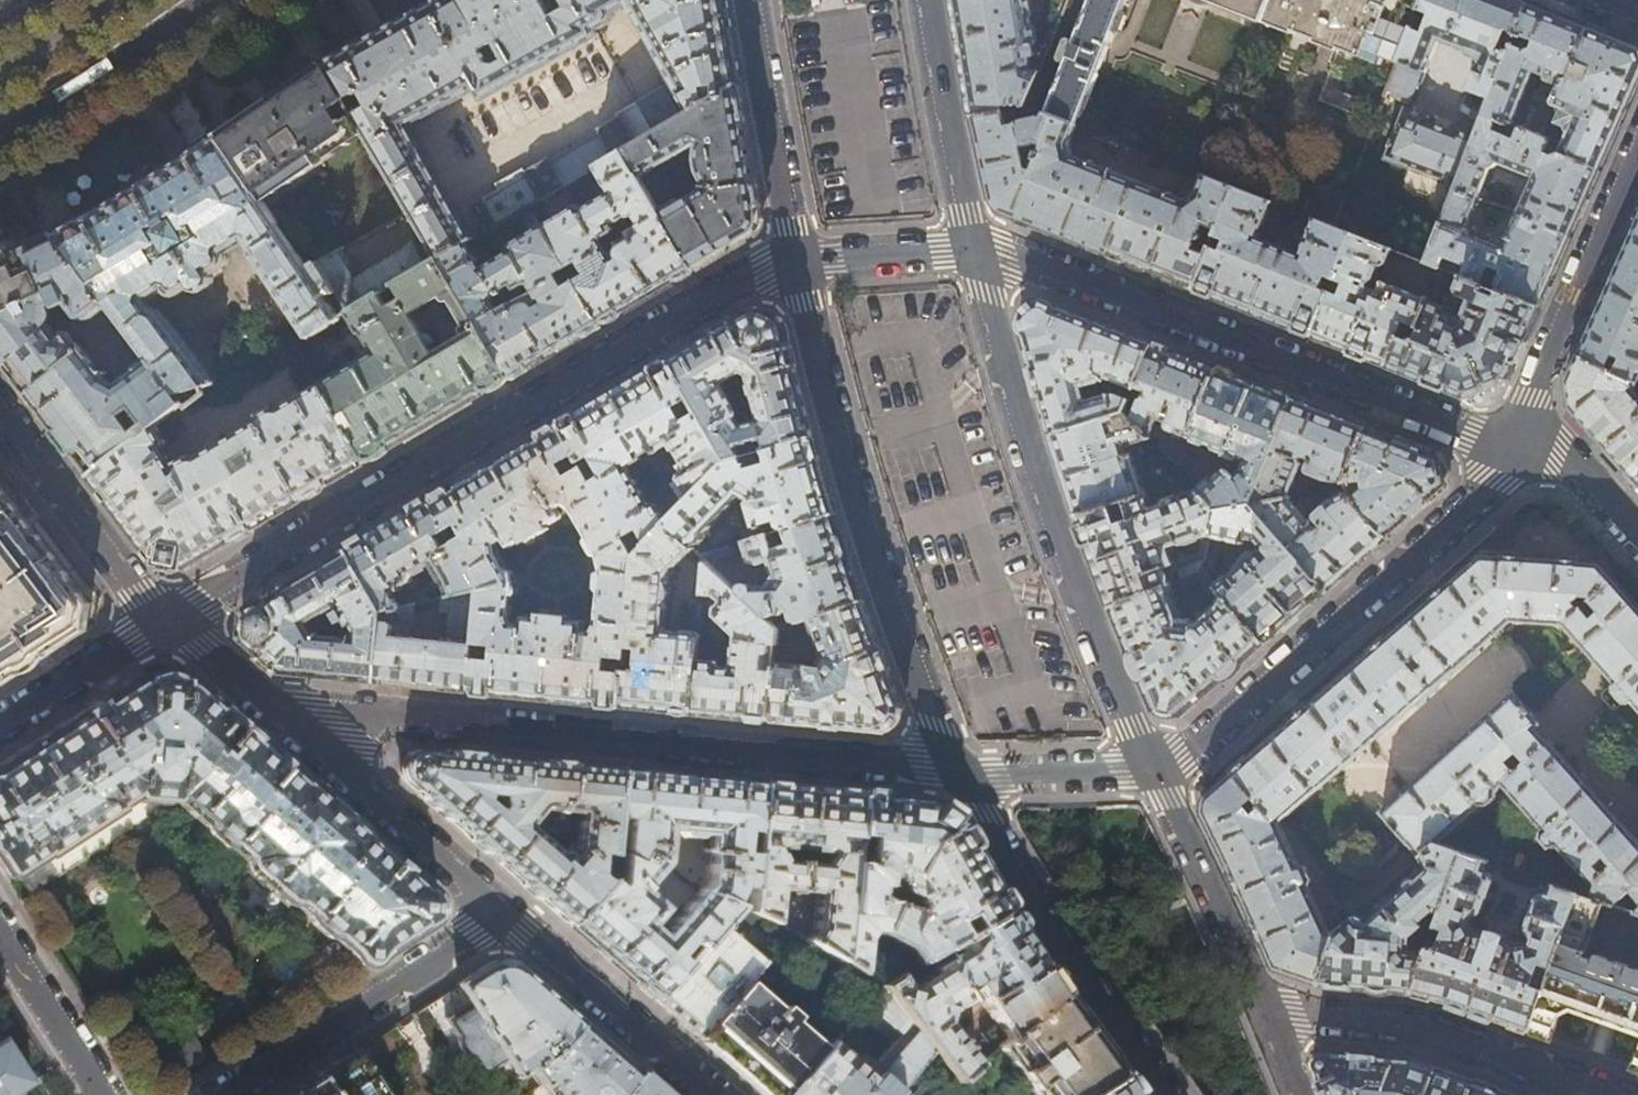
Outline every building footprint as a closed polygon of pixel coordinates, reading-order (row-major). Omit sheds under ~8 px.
[(323,62),(345,98),(352,94),(357,102),(365,98),(371,106),(355,116),(365,132),(427,237),(419,242),(417,239),(359,273),(344,248),(318,264),(351,312),(441,259),(470,242),(475,239),(413,126),(480,88),(431,0),(429,0),(368,36),(323,62)] [(480,88),(486,98),(601,35),(598,29),(613,21),(614,18),(613,13),(605,0),(564,0),(566,4),(552,12),(545,0),(431,0),(480,88)] [(613,13),(631,3),(686,103),(691,112),(708,102),(706,90),(716,85),(718,96),(737,85),(730,46),(723,0),(605,0),(613,13)] [(961,49),(972,117),(1006,111),(1007,116),(1025,112),(1040,72),(1030,68),(1032,62),(1031,57),(1038,57),(1028,0),(953,0),(961,49)] [(1048,113),(1079,125),(1127,0),(1093,0),(1048,113)] [(1263,22),(1272,0),(1207,0),(1263,22)] [(1263,22),(1263,23),(1292,35),(1294,31),(1378,64),(1381,57),(1398,64),(1416,17),(1422,0),(1272,0),(1263,22)] [(1416,17),(1398,64),(1387,92),(1411,102),(1422,73),(1423,74),(1437,39),(1465,50),(1467,52),(1479,56),(1468,87),(1491,96),(1527,4),(1516,0),(1425,0),(1435,4),(1428,22),(1416,17)] [(1575,23),(1527,4),(1491,96),(1482,120),(1511,132),(1530,81),(1541,86),(1533,106),(1530,105),(1523,124),(1534,128),(1546,96),(1555,99),(1564,76),(1569,78),(1589,29),(1575,23)] [(1534,128),(1529,140),(1540,145),(1551,115),(1563,121),(1561,128),(1569,132),(1561,154),(1599,170),(1637,81),(1637,48),(1600,33),(1589,29),(1569,78),(1564,76),(1555,99),(1546,96),(1534,128)] [(345,98),(323,62),(300,77),(235,121),(216,133),(263,203),(365,132),(355,116),(355,114),(342,122),(332,106),(345,98)] [(718,96),(708,102),(691,112),(654,134),(626,150),(694,269),(717,256),(751,236),(756,232),(760,227),(761,222),(761,216),(750,153),(737,85),(718,96)] [(654,134),(691,112),(686,103),(649,124),(636,100),(617,111),(620,115),(599,128),(601,131),(551,161),(548,157),(527,169),(525,170),(523,167),(497,182),(500,188),(486,197),(501,224),(543,199),(596,168),(626,150),(654,134)] [(1408,163),(1457,183),(1475,136),(1455,127),(1453,129),(1425,118),(1426,116),(1402,106),(1383,156),(1407,165),(1408,163)] [(1009,125),(1007,116),(1006,111),(972,117),(982,159),(991,198),(1005,215),(1103,254),(1195,289),(1235,187),(1203,174),(1196,194),(1188,201),(1073,155),(1072,145),(1079,125),(1048,113),(1046,120),(1042,118),(1009,125)] [(1511,132),(1482,120),(1475,136),(1457,183),(1455,188),(1481,199),(1494,169),(1496,170),(1499,170),(1503,167),(1536,180),(1521,215),(1570,236),(1580,212),(1599,170),(1561,154),(1540,145),(1529,140),(1511,132)] [(263,203),(216,133),(187,154),(188,155),(138,186),(89,216),(88,215),(55,234),(108,304),(151,360),(177,394),(178,394),(214,382),(160,311),(154,309),(148,301),(164,291),(165,292),(167,292),(170,295),(176,295),(177,296),(191,287),(193,291),(200,292),(212,285),(212,274),(226,266),(229,260),(227,252),(246,239),(253,250),(253,254),(308,337),(349,313),(351,312),(318,264),(309,269),(263,203)] [(569,267),(579,261),(587,274),(577,280),(602,324),(645,298),(694,269),(626,150),(596,168),(611,193),(581,210),(578,205),(545,225),(569,267)] [(1272,201),(1235,187),(1195,289),(1267,318),(1312,336),(1352,233),(1335,226),(1314,218),(1300,254),(1258,237),(1272,201)] [(1481,199),(1455,188),(1426,262),(1435,265),(1442,268),(1449,271),(1461,276),(1539,306),(1555,270),(1570,236),(1521,215),(1506,250),(1473,237),(1472,232),(1470,230),(1468,229),(1481,199)] [(1637,379),(1637,224),(1636,223),(1611,280),(1577,356),(1636,383),(1637,379)] [(485,268),(470,242),(441,259),(457,288),(481,328),(509,378),(567,344),(602,324),(577,280),(565,286),(558,274),(569,267),(545,225),(514,243),(517,249),(485,268)] [(1393,249),(1352,233),(1312,336),(1352,351),(1387,365),(1399,336),(1405,339),(1410,324),(1419,328),(1429,302),(1386,285),(1380,287),(1375,299),(1365,295),(1367,289),(1366,283),(1370,282),(1374,282),(1379,271),(1376,268),(1377,265),(1381,267),(1385,265),(1393,249)] [(108,304),(55,234),(1,261),(0,262),(0,357),(17,379),(90,476),(157,424),(185,403),(178,394),(177,394),(151,360),(117,385),(113,382),(108,380),(106,377),(107,373),(104,369),(102,371),(72,331),(66,330),(60,334),(51,322),(54,316),(55,309),(67,304),(78,319),(89,318),(108,304)] [(414,314),(457,288),(441,259),(351,312),(349,313),(360,332),(364,333),(375,353),(322,385),(343,421),(352,415),(358,425),(348,430),(367,462),(437,421),(509,378),(481,328),(437,354),(433,346),(438,344),(433,336),(428,338),(414,314)] [(1442,268),(1435,265),(1430,277),(1438,280),(1442,268)] [(1449,271),(1442,268),(1438,280),(1445,283),(1449,271)] [(1522,345),(1539,306),(1461,276),(1455,290),(1455,293),(1456,296),(1458,298),(1468,302),(1463,316),(1463,320),(1466,321),(1453,326),(1455,321),(1453,316),(1444,314),(1444,310),(1443,308),(1429,302),(1419,328),(1410,324),(1405,339),(1399,336),(1387,365),(1428,381),(1466,396),(1507,379),(1522,345)] [(1136,384),(1152,344),(1098,322),(1040,299),(1019,318),(1035,375),(1051,435),(1125,410),(1136,384)] [(754,311),(714,334),(669,361),(690,401),(698,415),(724,464),(739,460),(734,451),(744,445),(759,442),(762,453),(812,437),(795,372),(784,324),(781,320),(778,317),(770,314),(763,311),(758,310),(754,311)] [(1186,357),(1152,344),(1136,384),(1147,388),(1143,397),(1140,397),(1132,417),(1151,436),(1159,416),(1169,420),(1170,425),(1173,428),(1192,435),(1193,432),(1217,369),(1186,357)] [(1636,383),(1577,356),(1570,371),(1565,382),(1569,409),(1608,453),(1637,486),(1637,397),(1633,392),(1636,383)] [(674,410),(690,401),(669,361),(614,393),(559,425),(575,454),(581,463),(591,457),(602,476),(591,482),(623,538),(637,529),(645,542),(661,526),(666,521),(658,505),(656,503),(653,502),(650,503),(629,466),(641,459),(643,453),(670,437),(688,467),(679,472),(678,476),(682,483),(680,485),(679,487),(679,489),(686,501),(724,464),(698,415),(682,423),(674,410)] [(1255,384),(1217,369),(1193,432),(1205,437),(1206,435),(1214,438),(1214,440),(1225,445),(1225,447),(1235,452),(1244,448),(1247,456),(1243,468),(1235,471),(1232,466),(1226,466),(1217,475),(1215,474),(1213,474),(1201,486),(1203,489),(1221,506),(1250,502),(1293,399),(1255,384)] [(168,437),(157,424),(90,476),(126,524),(156,564),(184,569),(273,517),(367,462),(348,430),(339,436),(333,426),(343,421),(322,385),(283,407),(278,406),(259,416),(259,421),(198,455),(196,452),(180,461),(182,464),(180,465),(166,447),(169,442),(168,437)] [(1328,413),(1293,399),(1250,502),(1289,496),(1301,465),(1301,456),(1309,456),(1314,458),(1309,468),(1311,473),(1320,477),(1328,479),(1323,491),(1341,488),(1367,428),(1328,413)] [(1132,417),(1125,410),(1051,435),(1062,467),(1078,515),(1144,493),(1140,481),(1148,478),(1136,443),(1151,436),(1132,417)] [(559,463),(575,454),(559,425),(494,463),(431,500),(448,530),(458,523),(464,535),(454,541),(456,544),(481,588),(513,581),(511,570),(510,568),(507,567),(504,568),(494,552),(494,544),(500,541),(504,547),(506,548),(520,540),(523,543),(547,529),(545,525),(558,518),(558,514),(555,509),(562,505),(570,509),(585,535),(583,539),(583,541),(589,551),(592,554),(596,553),(599,570),(631,572),(632,555),(623,538),(591,482),(582,465),(566,475),(559,463)] [(1445,484),(1441,457),(1400,441),(1367,428),(1341,488),(1385,537),(1406,519),(1445,484)] [(821,468),(812,437),(762,453),(764,467),(746,472),(739,460),(724,464),(686,501),(666,521),(661,526),(689,550),(700,548),(702,545),(701,537),(730,508),(730,504),(739,497),(748,503),(756,529),(757,529),(757,531),(739,536),(738,539),(740,548),(835,514),(821,468)] [(6,683),(86,631),(90,602),(63,567),(0,483),(0,687),(6,683)] [(1341,488),(1323,491),(1331,500),(1326,503),(1314,513),(1314,519),(1322,527),(1317,531),(1312,530),(1312,523),(1289,496),(1250,502),(1326,589),(1349,568),(1385,537),(1341,488)] [(1213,535),(1221,506),(1203,489),(1184,495),(1183,493),(1166,498),(1165,504),(1155,506),(1150,491),(1144,493),(1078,515),(1091,552),(1112,607),(1170,584),(1171,580),(1170,576),(1168,573),(1164,570),(1164,567),(1174,563),(1168,547),(1179,543),(1181,546),(1183,546),(1213,535)] [(448,530),(431,500),(393,523),(348,549),(383,610),(398,607),(391,593),(409,582),(412,574),(428,564),(436,582),(441,582),(447,596),(477,589),(481,588),(456,544),(444,552),(435,537),(448,530)] [(1326,589),(1250,502),(1221,506),(1213,535),(1244,543),(1249,539),(1257,539),(1264,547),(1259,551),(1254,550),(1243,558),(1245,561),(1235,569),(1237,571),(1230,577),(1229,575),(1219,584),(1220,586),(1217,588),(1264,642),(1289,621),(1326,589)] [(797,625),(808,621),(863,601),(847,551),(835,514),(740,548),(701,561),(703,564),(709,568),(737,593),(768,621),(792,612),(797,625)] [(689,550),(661,526),(645,542),(632,555),(631,572),(625,648),(637,649),(634,670),(624,669),(624,671),(621,706),(654,709),(693,713),(699,663),(703,625),(686,624),(684,634),(668,632),(669,605),(672,601),(674,596),(673,593),(671,587),(671,583),(672,577),(669,569),(673,570),(689,550)] [(243,617),(241,633),(243,639),(246,642),(280,672),(327,677),(377,682),(383,610),(348,549),(301,577),(249,607),(245,611),(243,617)] [(1510,621),(1563,623),(1612,577),(1602,565),(1576,563),(1480,556),(1448,584),(1387,637),(1431,688),(1510,621)] [(1177,569),(1182,579),(1203,571),(1207,558),(1177,569)] [(709,568),(707,588),(706,601),(713,602),(721,609),(715,615),(715,625),(734,642),(731,671),(718,670),(715,667),(716,665),(699,663),(693,713),(737,717),(771,720),(776,670),(764,669),(766,653),(768,654),(772,651),(772,644),(779,644),(780,631),(768,621),(737,593),(709,568)] [(625,648),(631,572),(599,570),(599,572),(597,572),(595,574),(594,585),(594,588),(597,589),(595,622),(588,631),(581,631),(581,625),(578,621),(565,620),(565,616),(540,613),(539,617),(526,616),(521,618),(521,625),(513,624),(510,614),(511,595),(514,594),(516,592),(513,581),(481,588),(477,589),(474,642),(492,644),(491,659),(473,657),(471,691),(545,698),(621,706),(624,671),(606,669),(607,656),(625,657),(625,648)] [(1203,571),(1182,579),(1176,581),(1179,590),(1195,584),(1194,581),(1198,580),(1201,583),(1199,584),(1210,597),(1213,594),(1217,600),(1192,622),(1190,628),(1179,627),(1182,617),(1170,584),(1112,607),(1130,650),(1154,709),(1181,715),(1264,642),(1217,588),(1203,571)] [(1563,623),(1617,683),(1613,686),(1613,691),(1623,702),(1629,702),(1632,700),(1637,707),(1637,605),(1612,577),(1563,623)] [(471,691),(473,657),(474,642),(477,589),(447,596),(446,596),(442,639),(415,637),(417,602),(405,605),(398,607),(383,610),(377,682),(425,687),(471,691)] [(417,602),(427,600),(425,591),(403,596),(405,605),(417,602)] [(878,645),(863,601),(808,621),(819,653),(829,658),(824,663),(823,667),(777,663),(776,670),(771,720),(841,727),(886,732),(903,709),(886,667),(878,645)] [(1279,818),(1431,688),(1387,637),(1334,684),(1264,745),(1236,770),(1279,818)] [(221,758),(228,750),(223,746),(239,725),(209,699),(199,690),(193,684),(190,682),(186,680),(182,679),(143,676),(136,677),(131,680),(103,698),(52,730),(0,764),(0,870),(10,885),(19,900),(153,814),(157,815),(160,814),(163,813),(165,810),(167,807),(166,802),(169,802),(172,799),(198,769),(199,771),(201,769),(186,757),(188,754),(188,751),(188,748),(186,746),(193,736),(214,754),(215,753),(221,758)] [(1496,787),(1502,783),(1551,742),(1549,739),(1547,741),(1536,727),(1541,723),(1514,692),(1382,808),(1422,854),(1436,843),(1435,841),(1478,803),(1479,804),(1481,803),(1486,803),(1495,795),(1495,790),(1497,789),(1496,787)] [(228,750),(221,758),(221,761),(225,764),(216,775),(205,772),(202,768),(201,769),(199,771),(198,769),(172,799),(243,862),(243,863),(243,864),(243,868),(246,871),(280,902),(284,904),(289,905),(291,906),(293,905),(364,966),(402,941),(432,922),(433,894),(401,866),(290,769),(239,725),(223,746),(228,750)] [(1502,783),(1543,830),(1540,833),(1540,836),(1538,838),(1547,848),(1549,846),(1552,846),(1555,844),(1591,885),(1637,843),(1637,841),(1551,742),(1502,783)] [(615,771),(521,762),(413,752),(410,752),(408,754),(399,773),(400,777),(402,779),(493,859),(568,925),(603,883),(596,877),(593,873),(595,854),(607,856),(611,818),(615,771)] [(1297,861),(1279,818),(1236,770),(1202,799),(1201,809),(1233,876),(1236,882),(1274,968),(1296,975),(1319,984),(1336,930),(1325,927),(1307,883),(1309,882),(1311,876),(1305,862),(1300,860),(1297,861)] [(692,778),(615,771),(611,818),(622,819),(619,855),(652,869),(663,860),(666,828),(676,829),(678,836),(692,837),(696,831),(706,831),(704,852),(706,852),(702,881),(695,889),(725,902),(733,885),(746,888),(750,854),(737,852),(738,831),(752,833),(758,785),(692,778)] [(849,864),(852,836),(855,794),(810,790),(758,785),(752,833),(750,854),(746,888),(743,910),(750,913),(777,925),(780,887),(819,890),(816,922),(805,940),(840,962),(849,864)] [(907,799),(855,794),(852,836),(865,837),(864,861),(860,861),(858,863),(858,865),(849,864),(840,962),(859,974),(863,939),(869,928),(878,927),(891,902),(877,893),(871,892),(871,882),(881,883),(883,874),(891,874),(902,882),(923,845),(956,823),(952,817),(941,809),(929,801),(907,799)] [(971,855),(956,823),(923,845),(902,882),(901,885),(904,890),(914,896),(920,909),(916,917),(891,902),(878,927),(905,944),(914,960),(922,956),(945,942),(958,934),(953,925),(966,917),(972,926),(1002,908),(986,881),(971,855)] [(1461,852),(1436,843),(1422,854),(1421,856),(1425,867),(1413,877),(1410,877),(1406,878),(1404,882),(1404,885),(1364,918),(1361,916),(1357,915),(1352,915),(1350,917),(1337,928),(1336,930),(1319,984),(1367,988),(1412,992),(1427,947),(1428,946),(1410,944),(1411,936),(1422,926),(1416,918),(1420,914),(1427,922),(1435,924),(1461,852)] [(1591,885),(1586,896),(1604,902),(1637,914),(1637,843),(1591,885)] [(1403,852),(1394,859),(1404,870),(1412,863),(1403,852)] [(1461,852),(1435,924),(1435,926),(1445,930),(1438,950),(1427,947),(1412,992),(1448,1001),(1464,1007),(1529,1031),(1578,893),(1551,883),(1548,894),(1543,892),(1535,896),(1524,929),(1527,936),(1529,937),(1527,943),(1521,942),(1519,943),(1511,948),(1507,940),(1503,937),(1496,933),(1492,933),(1482,934),(1477,937),(1478,935),(1476,929),(1473,926),(1470,923),(1472,917),(1474,918),(1480,915),(1493,880),(1490,873),(1484,871),(1487,861),(1461,852)] [(654,870),(652,869),(619,855),(617,882),(614,885),(606,878),(605,881),(603,883),(568,925),(611,962),(653,999),(682,964),(671,953),(684,938),(687,938),(696,946),(730,904),(725,902),(695,889),(665,924),(653,914),(661,905),(643,889),(646,886),(644,883),(654,870)] [(1368,901),(1404,870),(1394,859),(1359,890),(1368,901)] [(1494,873),(1537,888),(1540,879),(1497,864),(1494,873)] [(1352,915),(1368,901),(1359,890),(1344,902),(1343,908),(1350,917),(1352,915)] [(1578,893),(1529,1031),(1550,1038),(1558,1014),(1571,1006),(1597,1015),(1637,1029),(1637,968),(1596,953),(1594,960),(1585,956),(1604,902),(1586,896),(1578,893)] [(743,910),(730,904),(696,946),(682,964),(653,999),(675,1018),(696,1036),(743,981),(759,961),(730,936),(750,913),(743,910)] [(928,966),(922,956),(914,960),(875,983),(926,1051),(944,1076),(992,1041),(1058,992),(1028,946),(1011,922),(1002,908),(972,926),(958,934),(945,942),(954,956),(944,962),(942,958),(928,966)] [(454,986),(420,1008),(436,1033),(436,1047),(441,1059),(451,1071),(465,1077),(476,1094),(482,1094),(516,1074),(518,1077),(527,1070),(553,1054),(581,1023),(541,988),(518,968),(515,965),(507,962),(500,961),(496,961),(488,965),(454,986)] [(743,981),(696,1036),(739,1074),(763,1094),(781,1094),(820,1048),(788,1020),(792,1015),(780,1004),(775,1009),(743,981)] [(926,1051),(875,983),(852,1011),(888,1042),(866,1064),(852,1053),(848,1056),(844,1056),(826,1042),(820,1048),(781,1094),(889,1094),(926,1051)] [(1058,992),(992,1041),(1029,1094),(1081,1094),(1117,1072),(1092,1037),(1081,1021),(1058,992)] [(527,1070),(538,1087),(543,1094),(620,1094),(638,1073),(610,1048),(581,1023),(553,1054),(527,1070)] [(30,1082),(2,1038),(0,1039),(0,1094),(10,1094),(30,1082)] [(1312,1056),(1312,1059),(1327,1094),(1428,1094),(1437,1068),(1412,1059),(1398,1058),(1320,1050),(1316,1051),(1314,1054),(1312,1056)] [(328,1094),(382,1094),(354,1051),(331,1066),(316,1076),(328,1094)] [(1474,1081),(1437,1068),(1428,1094),(1513,1094),(1474,1081)] [(1117,1072),(1081,1094),(1134,1094),(1133,1094),(1117,1072)] [(638,1073),(620,1094),(663,1094),(638,1073)] [(316,1076),(286,1094),(328,1094),(316,1076)] [(538,1087),(525,1094),(543,1094),(538,1087)]
